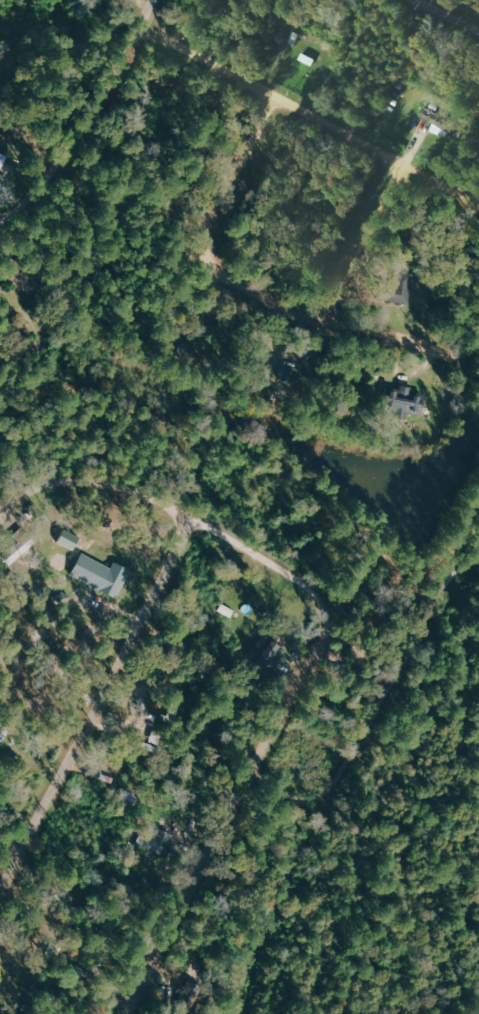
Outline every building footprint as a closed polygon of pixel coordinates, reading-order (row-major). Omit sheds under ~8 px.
[(467,126),(428,104),(421,116),(460,138),(467,126)] [(1,275),(33,293),(42,277),(10,259),(1,275)] [(392,292),(385,290),(383,300),(407,304),(412,274),(395,271),(392,292)] [(393,417),(406,419),(406,413),(421,415),(423,396),(411,394),(412,387),(399,385),(398,391),(388,390),(386,408),(394,410),(393,417)] [(33,544),(20,529),(11,536),(16,542),(0,556),(8,565),(33,544)] [(74,550),(78,536),(62,530),(57,544),(74,550)] [(69,576),(117,598),(130,570),(112,562),(110,567),(80,553),(69,576)] [(262,667),(265,661),(271,664),(281,644),(262,634),(248,659),(262,667)] [(141,832),(136,843),(164,855),(172,834),(158,829),(154,838),(141,832)]
